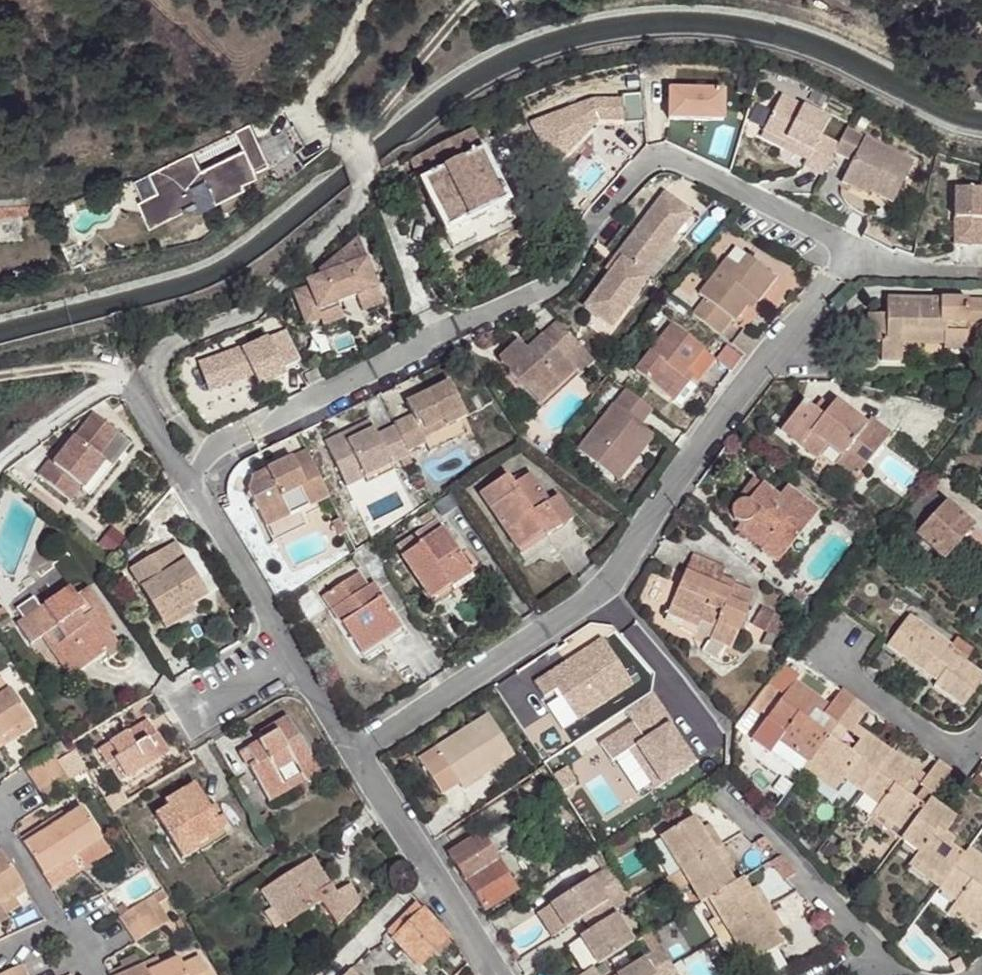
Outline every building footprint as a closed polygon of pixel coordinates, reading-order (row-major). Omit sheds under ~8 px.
[(781,96),(763,132),(784,143),(786,140),(812,153),(807,161),(804,167),(822,176),(834,153),(838,144),(820,135),(829,120),(781,96)] [(234,132),(244,150),(229,157),(200,171),(198,166),(192,169),(185,157),(156,171),(162,183),(155,187),(158,192),(169,215),(154,222),(143,199),(138,202),(150,228),(199,204),(191,186),(205,180),(214,197),(216,203),(245,189),(243,184),(257,177),(255,172),(270,165),(250,124),(234,132)] [(838,144),(834,153),(852,162),(841,183),(867,197),(869,193),(872,189),(877,192),(878,198),(892,204),(913,163),(847,129),(838,144)] [(220,139),(229,157),(244,150),(234,132),(220,139)] [(413,187),(420,184),(446,236),(507,206),(472,133),(418,159),(424,171),(416,174),(409,177),(413,187)] [(807,161),(812,153),(786,140),(784,143),(782,149),(807,161)] [(185,157),(192,169),(198,166),(192,153),(185,157)] [(411,163),(416,174),(424,171),(418,159),(411,163)] [(148,175),(155,187),(162,183),(156,171),(148,175)] [(214,197),(205,180),(191,186),(199,204),(214,197)] [(872,189),(869,193),(878,198),(877,192),(872,189)] [(954,248),(981,248),(981,190),(954,189),(954,248)] [(154,222),(169,215),(158,192),(143,199),(154,222)] [(636,295),(640,297),(650,284),(679,251),(669,242),(674,236),(665,229),(681,207),(664,193),(605,271),(610,274),(584,308),(611,328),(636,295)] [(518,228),(507,206),(446,236),(455,256),(518,228)] [(681,207),(665,229),(674,236),(690,214),(681,207)] [(0,209),(0,218),(24,218),(24,209),(0,209)] [(366,259),(358,238),(317,271),(319,276),(366,259)] [(705,299),(692,315),(719,336),(731,320),(734,323),(746,307),(752,299),(757,303),(758,304),(778,280),(747,256),(738,268),(727,259),(699,295),(705,299)] [(383,307),(366,259),(319,276),(306,281),(307,287),(293,292),(310,339),(356,322),(355,317),(383,307)] [(752,299),(746,307),(750,311),(757,303),(752,299)] [(886,299),(886,315),(868,315),(868,344),(881,344),(880,362),(901,362),(902,344),(902,333),(944,333),(944,345),(944,349),(978,350),(979,326),(981,326),(981,301),(886,299)] [(385,311),(383,307),(355,317),(356,322),(385,311)] [(533,387),(545,400),(575,372),(578,376),(594,362),(558,323),(532,345),(526,350),(523,347),(519,342),(499,360),(498,361),(499,361),(499,362),(500,363),(511,374),(508,376),(526,394),(533,387)] [(673,325),(635,371),(666,397),(686,371),(693,376),(692,377),(697,382),(716,359),(673,325)] [(902,344),(944,345),(944,333),(902,333),(902,344)] [(523,347),(526,350),(532,345),(529,341),(523,347)] [(322,379),(318,369),(304,376),(309,385),(322,379)] [(686,371),(666,397),(673,402),(692,377),(693,376),(686,371)] [(395,427),(407,452),(425,444),(429,452),(467,434),(460,421),(466,418),(450,383),(406,404),(412,416),(394,425),(395,427)] [(526,394),(538,407),(545,400),(533,387),(526,394)] [(651,435),(640,426),(653,411),(626,390),(577,452),(612,479),(637,447),(640,449),(651,435)] [(972,396),(964,405),(973,411),(980,402),(972,396)] [(813,410),(822,417),(830,407),(820,400),(813,410)] [(803,402),(780,431),(817,460),(827,447),(841,458),(846,452),(865,467),(890,435),(870,419),(865,425),(835,401),(830,407),(822,417),(813,410),(803,402)] [(53,466),(41,481),(74,504),(85,490),(87,490),(106,463),(101,459),(119,433),(95,416),(57,468),(53,466)] [(981,433),(981,418),(980,417),(973,427),(981,433)] [(325,444),(346,487),(364,479),(391,465),(409,456),(407,452),(395,427),(377,436),(370,421),(354,429),(358,437),(348,442),(344,434),(325,444)] [(354,429),(344,434),(348,442),(358,437),(354,429)] [(617,483),(654,437),(651,435),(640,449),(637,447),(612,479),(617,483)] [(956,448),(960,451),(965,446),(962,442),(956,448)] [(329,497),(307,452),(252,478),(248,491),(266,529),(317,503),(329,497)] [(855,480),(865,467),(846,452),(841,458),(836,465),(855,480)] [(394,472),(391,465),(364,479),(368,485),(394,472)] [(479,494),(516,551),(543,533),(546,538),(573,520),(557,497),(549,503),(530,474),(514,485),(507,476),(479,494)] [(742,502),(748,503),(762,485),(755,480),(735,505),(737,504),(739,503),(742,502)] [(740,525),(739,526),(764,547),(761,552),(776,564),(818,513),(786,487),(778,498),(762,485),(748,503),(742,502),(739,503),(737,504),(735,505),(734,506),(732,509),(731,512),(731,515),(732,519),(734,522),(736,523),(738,524),(740,525)] [(929,490),(901,522),(942,560),(957,544),(971,528),(944,504),(929,490)] [(321,510),(317,503),(266,529),(273,543),(308,527),(303,519),(321,510)] [(419,519),(422,524),(431,518),(428,513),(419,519)] [(401,558),(430,601),(450,589),(447,584),(468,570),(437,521),(396,547),(402,557),(401,558)] [(739,526),(735,530),(761,552),(764,547),(739,526)] [(516,551),(519,555),(546,538),(543,533),(516,551)] [(130,570),(162,624),(188,608),(208,596),(176,543),(130,570)] [(968,555),(957,544),(942,560),(939,564),(950,574),(968,555)] [(730,593),(733,586),(735,582),(714,574),(717,566),(693,555),(685,573),(730,593)] [(468,570),(447,584),(450,589),(471,575),(468,570)] [(733,586),(730,593),(685,573),(667,614),(682,621),(680,628),(694,635),(701,622),(714,628),(708,640),(731,650),(755,595),(733,586)] [(323,598),(361,655),(382,642),(378,637),(399,623),(372,585),(367,588),(358,574),(323,598)] [(17,625),(31,646),(43,638),(50,634),(59,629),(67,642),(58,647),(76,675),(105,655),(109,660),(122,652),(107,631),(94,612),(100,608),(87,589),(76,597),(70,589),(17,625)] [(800,590),(793,598),(801,605),(807,596),(800,590)] [(100,608),(94,612),(107,631),(113,627),(100,608)] [(188,608),(162,624),(168,634),(193,618),(188,608)] [(9,617),(3,609),(0,611),(0,622),(9,617)] [(762,610),(752,626),(767,635),(775,639),(775,640),(785,623),(762,610)] [(887,646),(929,676),(931,672),(940,678),(937,682),(934,686),(963,708),(981,682),(981,676),(965,663),(956,657),(953,661),(945,655),(951,646),(908,616),(887,646)] [(378,637),(382,642),(402,628),(399,623),(378,637)] [(568,652),(578,668),(621,644),(611,628),(568,652)] [(50,634),(43,638),(70,679),(76,675),(58,647),(50,634)] [(775,639),(767,635),(760,646),(770,647),(775,639)] [(956,657),(965,663),(974,650),(957,639),(951,646),(945,655),(953,661),(956,657)] [(618,677),(629,670),(615,647),(593,661),(598,669),(601,676),(618,677)] [(548,676),(564,700),(584,686),(588,693),(591,698),(597,693),(600,698),(591,705),(587,708),(589,711),(577,719),(595,745),(628,723),(625,718),(640,708),(643,713),(647,719),(668,705),(664,699),(665,698),(640,662),(629,670),(618,677),(601,676),(598,669),(583,678),(571,660),(548,676)] [(931,672),(929,676),(937,682),(940,678),(931,672)] [(0,739),(29,721),(11,691),(1,677),(0,678),(0,739)] [(794,682),(752,740),(799,774),(803,769),(808,763),(854,702),(840,692),(829,707),(794,682)] [(748,710),(736,727),(745,734),(775,693),(767,686),(749,711),(748,710)] [(584,696),(591,705),(600,698),(597,693),(591,698),(588,693),(584,696)] [(854,702),(808,763),(839,786),(844,780),(861,792),(891,752),(865,734),(859,741),(851,753),(836,743),(845,731),(850,735),(856,727),(867,712),(854,702)] [(625,718),(628,723),(643,713),(640,708),(625,718)] [(419,760),(441,795),(458,785),(487,766),(490,771),(514,756),(488,715),(419,760)] [(258,735),(262,742),(246,751),(254,765),(248,768),(265,797),(283,786),(275,773),(295,761),(303,775),(307,781),(320,773),(310,757),(311,757),(288,718),(258,735)] [(99,753),(108,767),(110,765),(122,783),(145,769),(142,764),(156,754),(152,748),(160,743),(147,723),(99,753)] [(628,723),(595,745),(597,749),(631,727),(628,723)] [(856,727),(850,735),(859,741),(865,734),(856,727)] [(142,764),(145,769),(167,755),(160,743),(152,748),(156,754),(142,764)] [(23,766),(31,779),(57,764),(48,751),(23,766)] [(246,751),(240,755),(248,768),(254,765),(246,751)] [(891,752),(861,792),(865,795),(857,806),(870,816),(874,811),(905,833),(929,800),(950,772),(937,762),(925,777),(919,785),(925,789),(916,801),(902,791),(910,779),(917,771),(891,752)] [(554,781),(564,775),(554,759),(544,766),(545,767),(554,781)] [(808,763),(803,769),(834,792),(839,786),(808,763)] [(31,779),(39,792),(65,776),(57,764),(31,779)] [(458,785),(461,789),(490,771),(487,766),(458,785)] [(917,771),(910,779),(919,785),(925,777),(917,771)] [(283,786),(265,797),(269,804),(307,781),(303,775),(283,786)] [(39,792),(48,805),(73,789),(65,776),(39,792)] [(772,789),(781,797),(791,785),(780,778),(772,789)] [(155,817),(182,860),(200,849),(198,846),(195,841),(206,834),(209,839),(223,830),(222,829),(228,826),(216,806),(210,810),(195,785),(165,804),(169,809),(155,817)] [(572,809),(576,807),(564,786),(559,789),(572,809)] [(713,809),(717,805),(705,793),(701,796),(713,809)] [(905,833),(900,839),(918,853),(913,859),(943,882),(963,856),(951,847),(954,842),(945,835),(955,820),(929,800),(905,833)] [(50,823),(73,858),(83,870),(110,853),(82,809),(66,819),(60,823),(57,818),(50,823)] [(870,816),(870,817),(900,839),(905,833),(874,811),(870,816)] [(57,818),(60,823),(66,819),(63,814),(57,818)] [(660,837),(661,839),(680,871),(713,851),(723,845),(715,832),(706,837),(701,829),(694,817),(660,837)] [(24,846),(52,890),(83,870),(73,858),(50,823),(43,828),(46,832),(24,846)] [(710,824),(701,829),(706,837),(715,832),(710,824)] [(21,842),(24,846),(46,832),(43,828),(21,842)] [(448,855),(483,912),(535,879),(523,860),(505,872),(491,849),(482,834),(448,855)] [(650,846),(669,878),(680,871),(661,839),(650,846)] [(761,839),(757,842),(762,850),(769,844),(765,839),(761,839)] [(666,879),(675,893),(689,885),(700,904),(703,903),(708,900),(733,884),(726,871),(721,864),(731,858),(723,845),(713,851),(680,871),(666,879)] [(938,888),(956,901),(951,908),(981,931),(981,890),(979,888),(981,884),(981,859),(968,849),(963,856),(943,882),(938,888)] [(24,888),(1,852),(0,853),(0,903),(24,888)] [(780,856),(769,863),(785,881),(795,874),(795,871),(780,856)] [(261,891),(271,908),(277,904),(289,923),(321,903),(337,927),(358,904),(350,885),(335,893),(313,858),(261,891)] [(735,866),(731,858),(721,864),(726,871),(735,866)] [(913,859),(908,865),(938,888),(943,882),(913,859)] [(599,965),(633,944),(612,912),(607,904),(625,893),(609,869),(550,906),(565,930),(584,919),(592,932),(582,938),(599,965)] [(708,900),(728,933),(762,912),(771,907),(763,894),(754,899),(749,892),(741,879),(733,884),(708,900)] [(758,886),(749,892),(754,899),(763,894),(758,886)] [(0,903),(0,904),(7,915),(20,906),(16,900),(27,893),(24,888),(0,903)] [(163,890),(146,901),(154,914),(162,927),(170,921),(159,905),(168,898),(163,890)] [(625,893),(607,904),(612,912),(630,900),(625,893)] [(709,924),(718,939),(728,933),(708,900),(703,903),(715,920),(709,924)] [(120,917),(129,930),(154,914),(146,901),(120,917)] [(416,903),(387,932),(420,966),(450,938),(416,903)] [(277,904),(271,908),(283,927),(289,923),(277,904)] [(565,930),(550,906),(536,914),(551,939),(565,930)] [(728,933),(737,948),(748,966),(782,946),(774,934),(770,926),(778,920),(771,907),(762,912),(728,933)] [(981,931),(951,908),(947,914),(978,936),(981,931)] [(129,930),(137,942),(162,927),(154,914),(129,930)] [(783,928),(778,920),(770,926),(774,934),(783,928)] [(650,933),(644,936),(654,952),(660,948),(651,934),(650,933)] [(726,954),(737,948),(728,933),(718,939),(726,954)] [(676,974),(672,967),(660,948),(654,952),(619,974),(675,974),(676,974)] [(144,967),(143,966),(137,957),(121,965),(122,970),(125,974),(147,974),(144,967)] [(144,967),(147,974),(211,974),(200,957),(182,966),(179,960),(161,968),(158,960),(143,966),(144,967)] [(355,964),(350,969),(354,974),(359,968),(355,964)] [(23,965),(2,974),(27,974),(23,965)]
